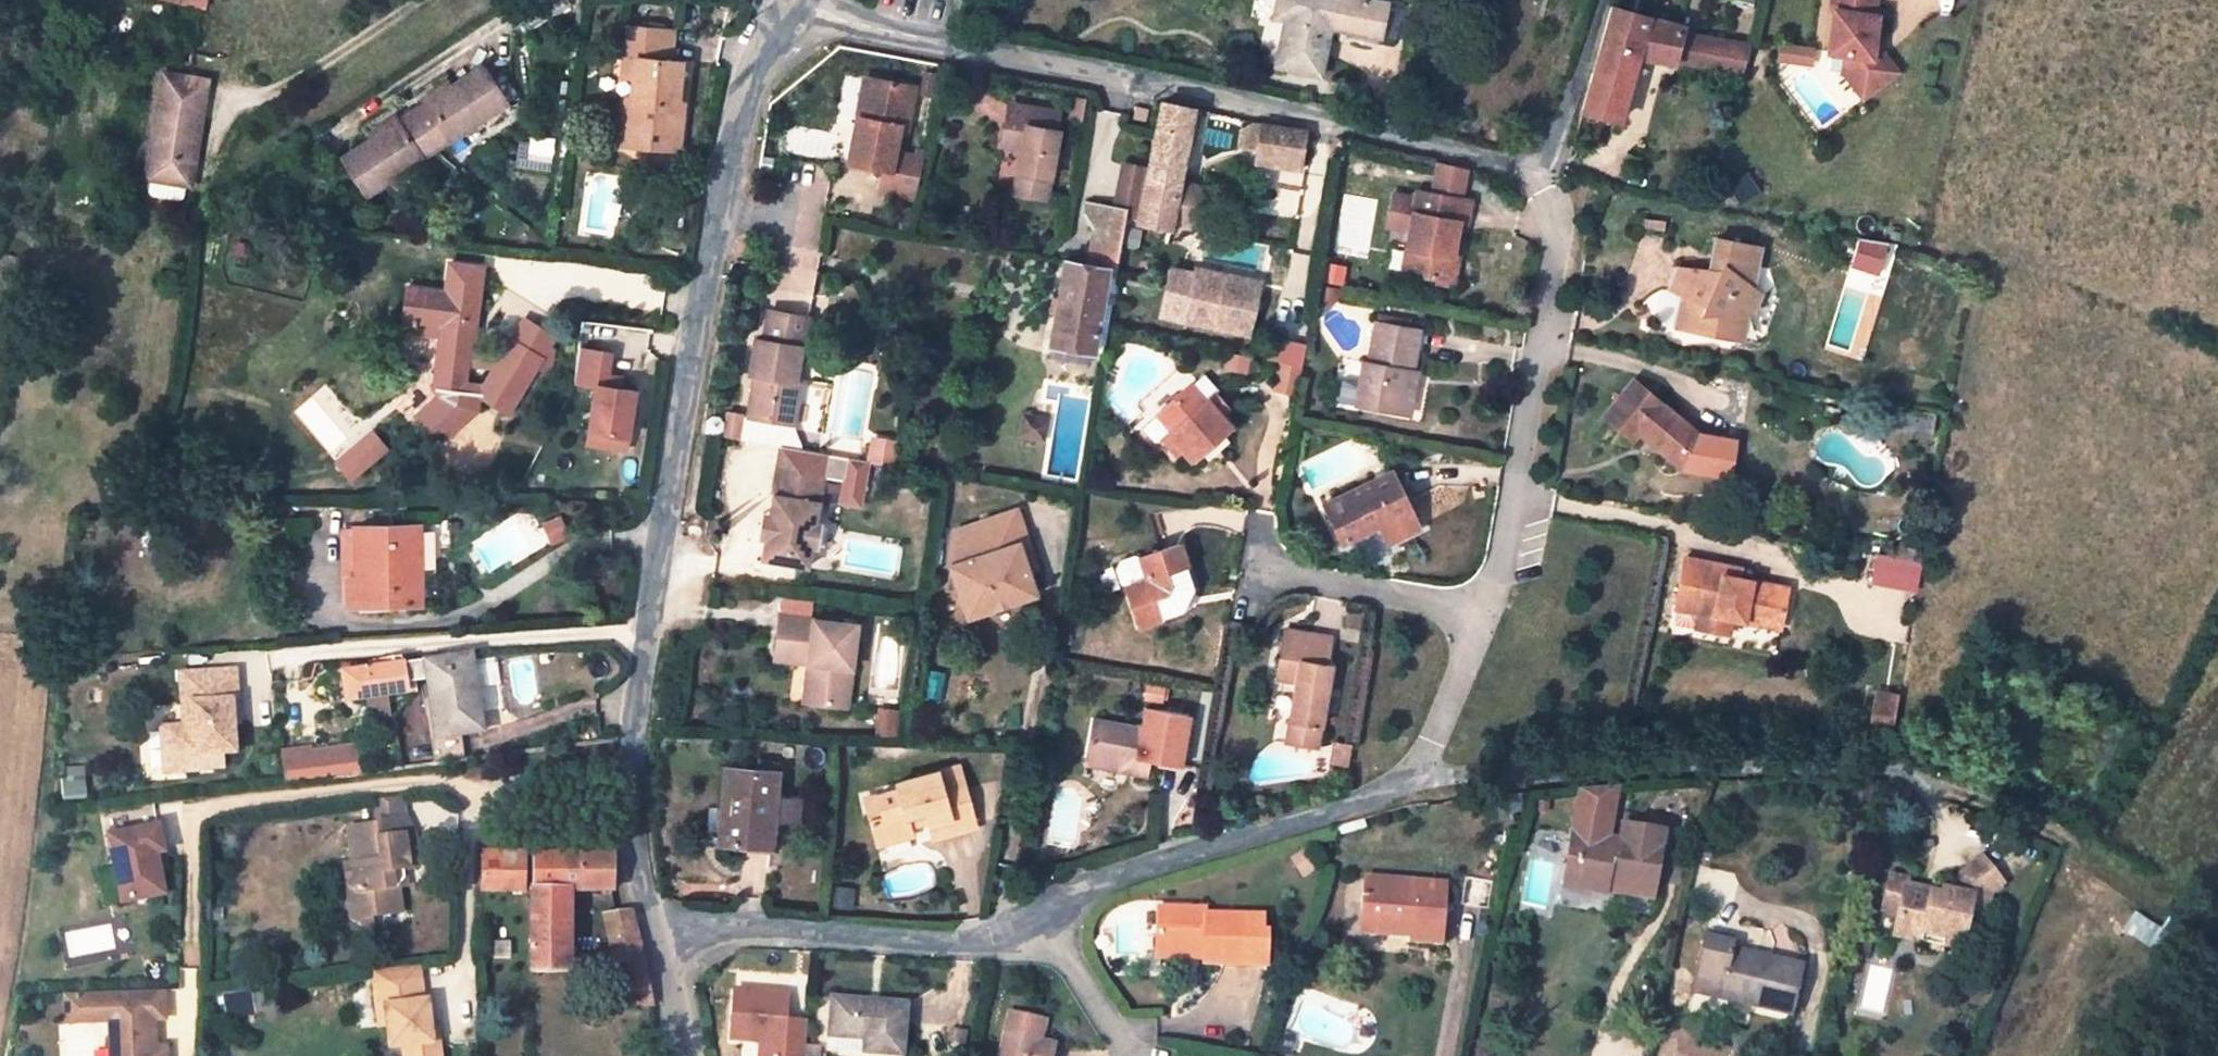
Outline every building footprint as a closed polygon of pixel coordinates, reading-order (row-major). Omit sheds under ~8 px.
[(645,1),(634,0),(629,0),(627,18),(644,20),(645,1)] [(1380,36),(1386,6),(1387,3),(1374,0),(1276,0),(1273,17),(1285,19),(1275,66),(1320,75),(1330,27),(1347,31),(1346,36),(1378,44),(1380,36)] [(1829,18),(1832,18),(1828,61),(1844,62),(1843,79),(1859,98),(1882,79),(1871,65),(1873,48),(1876,22),(1872,21),(1875,0),(1831,0),(1829,18)] [(674,21),(676,4),(662,3),(660,20),(674,21)] [(1402,10),(1386,6),(1380,36),(1396,39),(1402,10)] [(1599,48),(1582,109),(1619,118),(1637,56),(1649,17),(1611,6),(1599,48)] [(1677,60),(1683,37),(1686,26),(1649,17),(1637,56),(1676,63),(1677,60)] [(673,62),(675,33),(627,27),(622,80),(633,81),(630,100),(626,100),(624,121),(633,122),(631,146),(649,148),(649,143),(656,143),(656,149),(681,151),(685,105),(680,105),(683,86),(685,63),(673,62)] [(1746,50),(1746,49),(1683,37),(1677,60),(1740,73),(1742,65),(1746,50)] [(1859,98),(1863,105),(1897,78),(1873,48),(1871,65),(1882,79),(1859,98)] [(1797,57),(1781,55),(1780,69),(1796,70),(1797,57)] [(1812,59),(1797,57),(1796,70),(1810,72),(1812,59)] [(366,195),(508,105),(482,66),(454,85),(453,83),(425,103),(398,120),(369,139),(341,157),(366,195)] [(923,70),(918,96),(931,99),(936,74),(923,70)] [(417,91),(425,103),(453,83),(447,72),(417,91)] [(187,185),(192,186),(210,81),(163,74),(147,179),(153,180),(151,194),(154,197),(176,201),(177,196),(187,188),(187,185)] [(864,78),(857,115),(864,116),(872,79),(864,78)] [(857,115),(847,162),(871,167),(884,169),(892,170),(895,153),(901,128),(907,129),(916,88),(872,79),(864,116),(857,115)] [(1009,103),(1005,125),(1014,127),(1018,105),(1009,103)] [(1161,103),(1138,223),(1171,229),(1173,222),(1193,226),(1201,188),(1181,183),(1189,141),(1194,142),(1201,110),(1161,103)] [(1021,150),(1016,178),(1024,180),(1022,195),(1046,199),(1058,131),(1054,131),(1058,112),(1018,105),(1014,127),(1005,125),(1001,145),(1021,150)] [(1143,122),(1146,108),(1135,106),(1133,120),(1143,122)] [(361,127),(369,139),(398,120),(391,108),(361,127)] [(633,122),(624,121),(621,145),(631,146),(633,122)] [(1300,164),(1300,162),(1304,139),(1305,130),(1263,124),(1258,158),(1300,164)] [(1312,140),(1304,139),(1300,162),(1308,163),(1312,140)] [(915,157),(895,153),(892,170),(884,169),(879,191),(915,198),(923,152),(917,151),(915,157)] [(1437,162),(1433,182),(1464,188),(1467,169),(1437,162)] [(1016,178),(1014,193),(1022,195),(1024,180),(1016,178)] [(1433,182),(1431,192),(1462,199),(1464,188),(1433,182)] [(1409,231),(1406,250),(1418,252),(1414,273),(1452,279),(1459,243),(1456,242),(1460,223),(1466,224),(1470,200),(1462,199),(1431,192),(1417,190),(1415,197),(1409,231)] [(1392,192),(1386,226),(1409,231),(1415,197),(1392,192)] [(1115,271),(1127,210),(1087,204),(1085,215),(1094,229),(1087,267),(1064,263),(1051,344),(1094,351),(1108,269),(1115,271)] [(1664,223),(1645,219),(1644,226),(1664,230),(1664,223)] [(1667,289),(1671,292),(1680,295),(1674,324),(1735,338),(1739,313),(1749,313),(1751,313),(1759,290),(1746,280),(1755,267),(1760,247),(1715,240),(1712,255),(1714,257),(1722,263),(1719,268),(1711,267),(1679,265),(1667,289)] [(1406,250),(1402,271),(1414,273),(1418,252),(1406,250)] [(1714,257),(1711,267),(1719,268),(1722,263),(1714,257)] [(1326,266),(1323,282),(1341,285),(1344,269),(1326,266)] [(1116,271),(1115,271),(1108,269),(1094,351),(1103,352),(1116,271)] [(1189,291),(1186,307),(1185,313),(1193,314),(1192,323),(1211,327),(1221,279),(1193,273),(1189,291)] [(1258,287),(1221,279),(1211,327),(1247,335),(1258,287)] [(1336,300),(1338,289),(1319,285),(1316,302),(1329,305),(1336,300)] [(1173,305),(1186,307),(1189,291),(1166,287),(1162,302),(1173,305)] [(477,335),(480,297),(407,290),(402,331),(439,337),(433,393),(438,396),(416,416),(433,436),(442,429),(450,436),(476,413),(478,397),(509,414),(541,361),(510,341),(484,385),(466,383),(472,334),(477,335)] [(1671,292),(1666,323),(1674,324),(1680,295),(1671,292)] [(1171,318),(1183,321),(1185,313),(1186,307),(1173,305),(1171,318)] [(748,418),(787,425),(793,382),(799,343),(803,344),(808,317),(768,311),(763,340),(756,339),(750,375),(755,376),(748,418)] [(1185,313),(1183,321),(1192,323),(1193,314),(1185,313)] [(1743,340),(1749,313),(1739,313),(1735,338),(1743,340)] [(1355,403),(1398,413),(1404,378),(1409,379),(1410,371),(1413,371),(1420,332),(1376,323),(1368,362),(1362,362),(1358,384),(1355,403)] [(610,353),(579,349),(573,383),(595,386),(588,433),(627,439),(634,392),(619,389),(620,378),(607,375),(610,353)] [(1239,358),(1228,356),(1228,364),(1237,366),(1239,358)] [(1336,379),(1358,384),(1362,362),(1340,358),(1336,379)] [(1276,390),(1297,394),(1302,368),(1281,363),(1276,390)] [(1404,378),(1398,413),(1410,415),(1418,372),(1413,371),(1410,371),(1409,379),(1404,378)] [(1205,372),(1191,384),(1206,401),(1217,392),(1219,389),(1205,372)] [(1638,432),(1674,462),(1697,434),(1633,380),(1603,416),(1631,440),(1638,432)] [(800,383),(793,382),(787,425),(793,426),(800,383)] [(1191,384),(1156,415),(1170,431),(1162,438),(1177,456),(1186,449),(1193,457),(1201,451),(1222,434),(1231,425),(1222,415),(1231,408),(1217,392),(1206,401),(1191,384)] [(727,415),(723,438),(739,441),(743,417),(727,415)] [(1024,415),(1020,435),(1044,440),(1048,420),(1024,415)] [(1156,415),(1144,426),(1158,442),(1162,438),(1170,431),(1156,415)] [(703,417),(701,434),(717,437),(720,420),(703,417)] [(748,418),(744,442),(782,448),(802,451),(793,426),(787,425),(748,418)] [(627,439),(588,433),(586,444),(625,450),(627,439)] [(1229,441),(1222,434),(1201,451),(1207,458),(1229,441)] [(1709,443),(1697,434),(1674,462),(1685,472),(1709,443)] [(872,442),(868,463),(893,467),(896,447),(872,442)] [(765,541),(762,561),(807,569),(811,549),(815,550),(820,525),(815,524),(823,478),(828,456),(802,451),(782,448),(770,514),(768,524),(777,526),(775,536),(767,535),(765,541)] [(848,459),(828,456),(823,478),(844,482),(848,459)] [(844,482),(841,502),(860,506),(868,463),(848,459),(844,482)] [(1325,504),(1343,541),(1357,535),(1378,524),(1387,520),(1396,538),(1418,528),(1391,472),(1325,504)] [(956,582),(967,615),(1033,593),(1026,571),(1017,545),(1026,541),(1015,509),(960,528),(951,570),(956,582)] [(760,539),(765,541),(767,535),(775,536),(777,526),(768,524),(770,514),(764,513),(760,538),(760,539)] [(561,517),(546,523),(554,541),(569,535),(561,517)] [(1387,542),(1396,538),(1387,520),(1378,524),(1387,542)] [(421,604),(419,526),(353,527),(355,577),(346,578),(347,605),(421,604)] [(342,577),(346,578),(355,577),(353,527),(341,528),(342,577)] [(946,585),(956,582),(951,570),(960,528),(957,530),(946,585)] [(1343,541),(1354,564),(1373,568),(1357,535),(1343,541)] [(1035,568),(1026,541),(1017,545),(1026,571),(1035,568)] [(1125,586),(1137,624),(1182,610),(1192,587),(1177,545),(1139,557),(1134,554),(1119,559),(1114,568),(1119,583),(1125,586)] [(1675,608),(1699,612),(1714,616),(1711,629),(1730,633),(1732,619),(1744,621),(1746,614),(1781,621),(1786,593),(1769,590),(1770,582),(1740,576),(1722,572),(1724,565),(1685,557),(1675,608)] [(1742,568),(1724,565),(1722,572),(1740,576),(1742,568)] [(1874,581),(1917,590),(1920,573),(1877,565),(1874,581)] [(1788,586),(1770,582),(1769,590),(1786,593),(1788,586)] [(1349,608),(1346,625),(1359,627),(1361,610),(1349,608)] [(1696,626),(1711,629),(1714,616),(1699,612),(1696,626)] [(822,620),(781,614),(775,650),(809,653),(807,663),(816,664),(812,702),(847,706),(857,625),(822,620)] [(1746,614),(1744,621),(1779,628),(1781,621),(1746,614)] [(1286,630),(1281,658),(1289,658),(1293,632),(1286,630)] [(1291,721),(1287,742),(1317,748),(1330,666),(1325,664),(1329,638),(1293,632),(1289,658),(1281,658),(1273,706),(1287,709),(1285,719),(1291,721)] [(774,659),(807,663),(809,653),(775,650),(774,659)] [(401,663),(400,657),(366,661),(366,668),(345,671),(342,671),(346,701),(406,693),(405,683),(426,680),(435,739),(483,732),(471,655),(401,663)] [(803,701),(812,702),(816,664),(807,663),(803,701)] [(189,726),(190,755),(219,753),(232,752),(230,723),(229,701),(234,700),(232,670),(177,673),(180,704),(187,703),(189,726)] [(1877,688),(1873,714),(1896,717),(1900,691),(1877,688)] [(180,704),(181,726),(189,726),(187,703),(180,704)] [(1271,717),(1285,719),(1287,709),(1273,706),(1271,717)] [(895,714),(878,711),(876,731),(892,733),(895,714)] [(1096,719),(1089,755),(1147,767),(1149,759),(1179,764),(1188,719),(1146,711),(1142,729),(1096,719)] [(1282,741),(1287,742),(1291,721),(1285,719),(1282,741)] [(181,726),(158,727),(161,772),(193,770),(193,768),(220,766),(219,753),(190,755),(189,726),(181,726)] [(1346,764),(1349,746),(1334,742),(1331,761),(1346,764)] [(85,800),(82,747),(53,749),(57,801),(85,800)] [(304,753),(307,780),(323,777),(321,764),(319,747),(299,750),(304,753)] [(283,752),(287,782),(302,780),(307,780),(304,753),(299,750),(283,752)] [(1089,755),(1087,764),(1145,775),(1147,767),(1089,755)] [(356,760),(339,762),(341,775),(358,773),(356,760)] [(321,764),(323,777),(341,775),(339,762),(321,764)] [(870,819),(877,846),(912,835),(909,827),(927,822),(930,835),(931,839),(974,828),(964,788),(958,765),(937,771),(896,783),(898,789),(877,794),(882,815),(870,819)] [(725,768),(719,842),(771,847),(773,820),(776,798),(778,772),(725,768)] [(1564,887),(1611,894),(1614,879),(1654,886),(1664,832),(1622,824),(1620,836),(1608,834),(1616,779),(1596,782),(1581,784),(1573,832),(1564,887)] [(865,798),(870,819),(882,815),(877,794),(865,798)] [(376,821),(403,818),(401,798),(373,801),(376,821)] [(776,798),(773,820),(798,822),(800,800),(776,798)] [(1548,802),(1541,802),(1540,810),(1548,810),(1548,802)] [(405,836),(403,818),(376,821),(376,825),(348,829),(353,865),(345,865),(348,885),(362,895),(365,917),(400,911),(396,885),(392,886),(391,871),(403,870),(417,868),(412,835),(405,836)] [(913,840),(930,835),(927,822),(909,827),(912,835),(913,840)] [(103,836),(118,903),(160,894),(155,871),(151,853),(159,852),(153,825),(103,836)] [(526,852),(482,851),(481,889),(525,889),(526,852)] [(163,870),(159,852),(151,853),(155,871),(163,870)] [(1303,852),(1291,859),(1294,863),(1306,857),(1303,852)] [(612,856),(533,853),(532,972),(557,972),(558,890),(571,890),(611,890),(612,856)] [(1306,857),(1294,863),(1300,875),(1312,869),(1306,857)] [(2002,885),(1981,859),(1956,874),(1952,892),(1938,889),(1937,895),(1931,893),(1930,899),(1921,896),(1922,889),(1907,885),(1908,880),(1891,876),(1883,911),(1899,915),(1894,937),(1921,943),(1923,934),(1945,939),(1944,943),(1962,947),(1968,920),(1973,898),(1989,902),(1991,894),(2002,885)] [(392,886),(396,885),(404,884),(403,870),(391,871),(392,886)] [(1448,883),(1364,878),(1360,933),(1401,935),(1402,930),(1409,931),(1409,935),(1444,938),(1448,883)] [(1651,901),(1654,886),(1614,879),(1611,894),(1651,901)] [(362,895),(348,885),(353,918),(365,917),(362,895)] [(569,972),(571,890),(558,890),(557,972),(569,972)] [(1989,902),(1973,898),(1968,920),(1984,924),(1989,902)] [(1158,907),(1157,956),(1194,957),(1194,952),(1204,952),(1203,963),(1267,965),(1267,931),(1263,931),(1263,916),(1205,914),(1205,907),(1158,907)] [(655,1004),(631,912),(631,911),(604,915),(617,973),(612,973),(612,1003),(655,1004)] [(1945,939),(1923,934),(1921,943),(1919,952),(1941,957),(1944,943),(1945,939)] [(1444,938),(1409,935),(1408,943),(1443,946),(1444,938)] [(1705,937),(1695,980),(1719,985),(1716,997),(1788,1013),(1790,1013),(1800,965),(1731,949),(1732,944),(1705,937)] [(373,983),(375,1007),(386,1006),(388,1023),(390,1046),(402,1044),(404,1055),(441,1055),(439,1038),(433,1039),(431,1026),(427,1000),(423,1000),(420,977),(373,983)] [(1695,980),(1693,992),(1716,997),(1719,985),(1695,980)] [(735,989),(731,1039),(761,1041),(772,1049),(771,1055),(805,1055),(806,1028),(792,1028),(786,1020),(787,993),(735,989)] [(108,1055),(153,1055),(152,1047),(152,1019),(162,1019),(162,993),(106,995),(107,1020),(108,1055)] [(64,1022),(107,1020),(106,995),(63,996),(64,1022)] [(833,1000),(830,1036),(865,1039),(864,1051),(901,1055),(906,1005),(833,1000)] [(386,1006),(375,1007),(377,1024),(388,1023),(386,1006)] [(1000,1055),(1051,1055),(1054,1044),(1041,1040),(1046,1017),(1012,1009),(1000,1055)] [(807,1022),(786,1020),(792,1028),(806,1028),(807,1022)] [(761,1041),(760,1055),(771,1055),(772,1049),(761,1041)] [(152,1047),(153,1055),(164,1055),(163,1047),(152,1047)]
